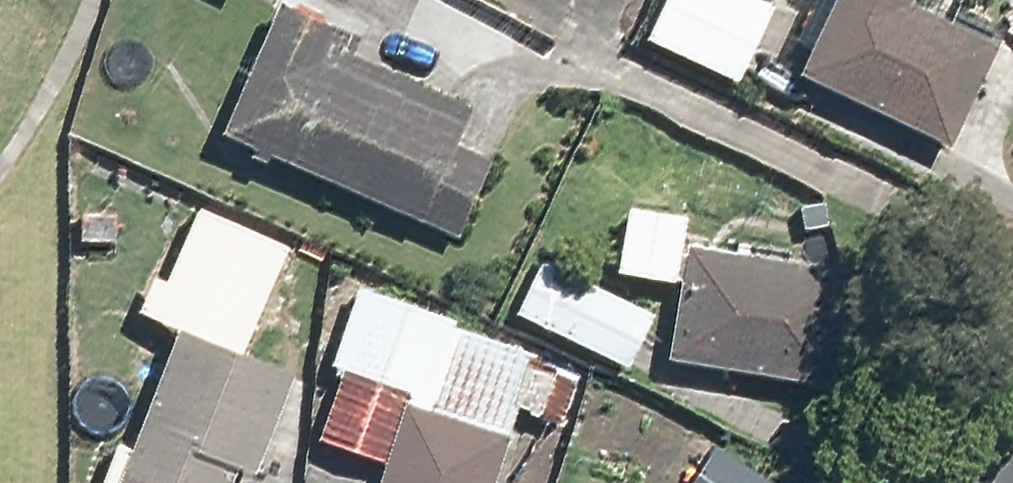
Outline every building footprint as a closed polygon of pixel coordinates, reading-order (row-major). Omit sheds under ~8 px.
[(651,33),(725,67),(753,7),(739,0),(666,0),(651,33)] [(797,67),(949,146),(1008,33),(944,0),(831,0),(797,67)] [(268,12),(212,137),(451,243),(507,118),(268,12)] [(622,211),(613,275),(663,282),(672,219),(622,211)] [(280,252),(193,214),(150,311),(236,350),(280,252)] [(681,254),(668,364),(830,383),(843,273),(681,254)] [(535,263),(511,312),(620,363),(644,314),(535,263)] [(361,287),(310,440),(388,465),(382,482),(490,482),(503,445),(502,445),(535,345),(361,287)] [(173,336),(111,482),(250,482),(292,385),(173,336)] [(718,448),(691,482),(765,482),(718,448)]
